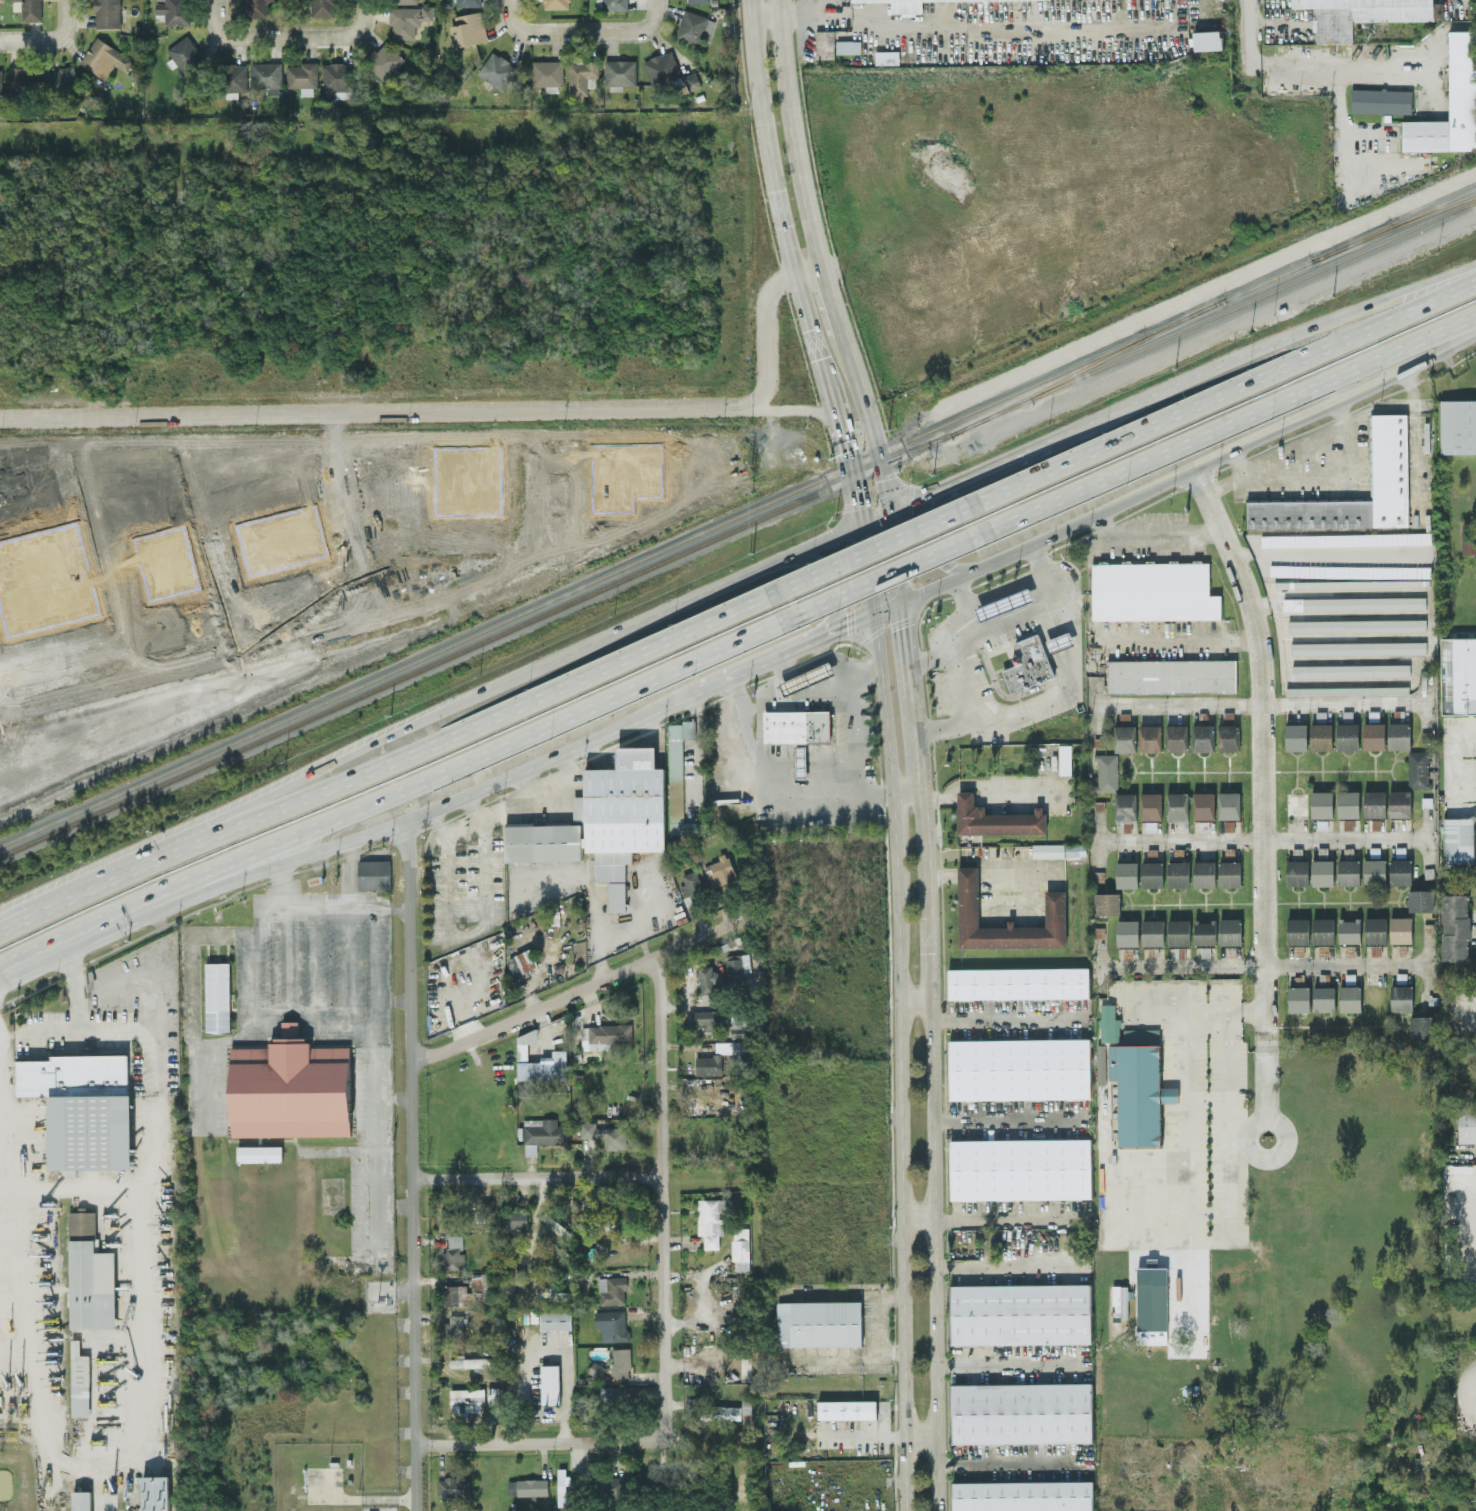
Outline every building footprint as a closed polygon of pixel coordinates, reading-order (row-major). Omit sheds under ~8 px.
[(11,10),(21,10),(22,20),(42,20),(42,0),(11,0),(11,10)] [(94,27),(120,27),(120,0),(94,0),(94,27)] [(189,24),(188,0),(156,0),(156,13),(164,13),(165,24),(189,24)] [(243,16),(267,16),(266,1),(273,1),(273,0),(242,0),(243,16)] [(334,15),(334,0),(311,0),(312,16),(334,15)] [(544,8),(570,8),(570,0),(544,0),(544,8)] [(597,10),(626,9),(626,0),(597,0),(597,10)] [(851,1),(890,1),(890,14),(922,13),(922,1),(963,0),(851,0),(851,1)] [(1433,0),(1293,0),(1293,9),(1314,8),(1314,43),(1353,43),(1352,22),(1433,20),(1433,0)] [(414,38),(414,21),(433,21),(433,6),(390,5),(389,38),(414,38)] [(716,19),(684,8),(675,35),(707,46),(716,19)] [(487,41),(482,10),(454,15),(455,24),(449,25),(453,46),(487,41)] [(816,58),(834,57),(834,29),(815,30),(816,58)] [(1221,49),(1221,30),(1193,31),(1193,50),(1221,49)] [(1448,30),(1448,119),(1401,120),(1402,151),(1475,151),(1475,30),(1448,30)] [(166,49),(172,57),(167,61),(171,67),(177,63),(182,71),(202,57),(187,34),(166,49)] [(79,64),(105,78),(114,64),(127,71),(134,58),(95,36),(79,64)] [(836,53),(861,52),(861,39),(836,40),(836,53)] [(404,58),(384,40),(364,63),(384,80),(404,58)] [(681,73),(671,49),(642,60),(652,85),(681,73)] [(501,90),(518,68),(493,50),(477,72),(501,90)] [(899,50),(875,50),(875,63),(899,63),(899,50)] [(636,59),(605,60),(606,90),(622,89),(622,85),(636,85),(636,59)] [(532,60),(532,85),(545,85),(545,91),(561,91),(562,60),(532,60)] [(568,61),(569,95),(587,94),(587,77),(598,76),(598,60),(568,61)] [(281,94),(281,61),(251,61),(251,87),(266,87),(266,94),(281,94)] [(322,62),(321,97),(350,97),(351,62),(322,62)] [(301,94),(316,94),(316,63),(286,63),(286,87),(300,87),(301,94)] [(9,67),(10,92),(32,91),(31,66),(9,67)] [(46,94),(77,91),(74,66),(44,69),(46,94)] [(683,75),(688,90),(701,86),(696,71),(683,75)] [(1411,89),(1351,88),(1350,112),(1411,113),(1411,89)] [(1440,399),(1440,457),(1475,456),(1475,399),(1440,399)] [(1250,500),(1377,498),(1376,413),(1409,413),(1411,525),(1250,528),(1250,500)] [(1462,553),(1475,553),(1475,531),(1461,532),(1462,553)] [(1431,543),(1431,532),(1261,534),(1261,546),(1431,543)] [(1095,563),(1211,562),(1211,594),(1221,594),(1222,617),(1095,618),(1095,563)] [(1022,639),(1010,611),(986,622),(980,608),(1032,585),(1038,599),(1025,605),(1038,633),(1022,639)] [(1283,610),(1426,608),(1426,596),(1283,597),(1283,610)] [(1426,618),(1288,620),(1288,632),(1426,630),(1426,618)] [(1043,642),(1072,629),(1078,643),(1049,655),(1043,642)] [(1014,692),(1005,670),(1026,660),(1018,641),(1022,639),(1038,633),(1039,632),(1043,642),(1049,655),(1057,673),(1014,692)] [(1475,713),(1475,637),(1441,637),(1442,713),(1475,713)] [(1290,642),(1291,654),(1426,652),(1426,640),(1290,642)] [(1111,660),(1238,659),(1239,689),(1111,690),(1111,660)] [(835,674),(830,662),(779,681),(784,693),(835,674)] [(1409,663),(1291,665),(1291,677),(1409,675),(1409,663)] [(1286,694),(1408,692),(1408,685),(1285,687),(1286,694)] [(761,711),(761,741),(828,741),(828,711),(761,711)] [(669,833),(700,833),(700,821),(683,821),(683,737),(694,737),(694,721),(669,721),(669,833)] [(1389,749),(1410,748),(1410,721),(1388,722),(1389,749)] [(1238,722),(1217,723),(1218,750),(1239,749),(1238,722)] [(1307,722),(1285,723),(1286,750),(1308,749),(1307,722)] [(1332,749),(1332,722),(1311,722),(1311,749),(1332,749)] [(1358,749),(1359,722),(1337,722),(1336,748),(1358,749)] [(1385,722),(1363,722),(1363,749),(1385,748),(1385,722)] [(1214,750),(1213,723),(1192,723),(1193,751),(1214,750)] [(1114,725),(1115,752),(1136,751),(1135,724),(1114,725)] [(1161,751),(1161,724),(1139,724),(1140,751),(1161,751)] [(1166,724),(1166,751),(1187,750),(1187,724),(1166,724)] [(795,779),(806,779),(805,743),(795,743),(795,779)] [(1059,774),(1071,773),(1071,744),(1058,744),(1059,774)] [(665,850),(664,767),(655,767),(655,746),(617,746),(617,767),(584,768),(585,795),(573,795),(573,819),(585,819),(585,851),(594,850),(595,880),(625,879),(625,862),(632,862),(632,850),(665,850)] [(1408,787),(1429,787),(1428,750),(1408,750),(1408,787)] [(1117,753),(1096,753),(1097,790),(1118,790),(1117,753)] [(1389,790),(1390,816),(1411,816),(1410,789),(1389,790)] [(1333,790),(1311,791),(1311,817),(1333,817),(1333,790)] [(1359,817),(1359,790),(1338,790),(1338,817),(1359,817)] [(1385,790),(1364,790),(1364,816),(1386,816),(1385,790)] [(1051,830),(964,832),(963,791),(977,791),(977,805),(989,805),(990,813),(1051,812),(1051,830)] [(1188,820),(1187,791),(1166,792),(1167,820),(1188,820)] [(1215,791),(1193,792),(1193,819),(1215,819),(1215,791)] [(1240,791),(1218,791),(1218,819),(1240,818),(1240,791)] [(1136,792),(1115,793),(1115,821),(1136,820),(1136,792)] [(1162,818),(1161,792),(1140,792),(1141,819),(1162,818)] [(1443,817),(1444,862),(1473,861),(1472,816),(1443,817)] [(505,861),(582,859),(581,823),(504,825),(505,861)] [(1032,856),(1086,856),(1086,843),(1032,844),(1032,856)] [(718,854),(720,860),(704,864),(710,886),(736,879),(728,851),(718,854)] [(1360,884),(1360,859),(1338,858),(1338,884),(1360,884)] [(1385,858),(1364,859),(1364,883),(1386,883),(1385,858)] [(1411,858),(1390,858),(1390,884),(1411,883),(1411,858)] [(390,888),(389,859),(358,859),(359,889),(390,888)] [(1308,859),(1286,859),(1287,885),(1309,885),(1308,859)] [(1333,859),(1312,859),(1312,885),(1333,885),(1333,859)] [(1189,860),(1167,861),(1168,886),(1189,886),(1189,860)] [(1215,860),(1193,860),(1194,886),(1215,885),(1215,860)] [(1219,886),(1240,885),(1240,860),(1219,860),(1219,886)] [(1138,886),(1138,861),(1116,861),(1116,887),(1138,886)] [(1142,887),(1163,886),(1163,861),(1141,861),(1142,887)] [(1070,944),(965,947),(963,875),(963,866),(981,866),(981,875),(982,925),(1051,923),(1050,892),(1069,891),(1070,944)] [(680,885),(683,896),(704,889),(696,869),(681,874),(685,883),(680,885)] [(625,911),(625,881),(608,881),(607,911),(625,911)] [(1434,889),(1408,889),(1409,911),(1434,911),(1434,889)] [(1095,892),(1094,914),(1119,914),(1120,893),(1095,892)] [(1442,960),(1470,960),(1469,893),(1441,894),(1442,960)] [(1390,917),(1390,942),(1412,942),(1411,916),(1390,917)] [(1309,943),(1309,917),(1287,917),(1287,943),(1309,943)] [(1313,943),(1334,943),(1334,917),(1313,917),(1313,943)] [(1386,917),(1365,917),(1365,942),(1387,942),(1386,917)] [(1168,945),(1190,944),(1190,918),(1168,919),(1168,945)] [(1220,944),(1241,944),(1241,918),(1219,918),(1220,944)] [(1360,918),(1338,918),(1338,942),(1360,942),(1360,918)] [(1138,919),(1116,919),(1117,945),(1139,945),(1138,919)] [(1142,919),(1142,945),(1164,945),(1164,919),(1142,919)] [(1216,920),(1194,920),(1194,944),(1216,943),(1216,920)] [(506,958),(516,978),(539,967),(530,947),(506,958)] [(744,986),(742,955),(726,956),(727,987),(744,986)] [(227,961),(203,961),(203,1031),(227,1031),(227,961)] [(700,992),(718,991),(716,965),(699,965),(700,992)] [(954,968),(1092,966),(1092,995),(954,997),(954,968)] [(1390,984),(1391,1010),(1412,1010),(1412,984),(1390,984)] [(1313,986),(1314,1008),(1335,1008),(1334,985),(1313,986)] [(1340,1011),(1361,1010),(1360,985),(1339,985),(1340,1011)] [(1288,1012),(1309,1012),(1310,986),(1288,986),(1288,1012)] [(1115,1003),(1100,1003),(1100,1040),(1119,1041),(1120,1018),(1115,1018),(1115,1003)] [(695,1029),(718,1028),(717,1009),(694,1010),(695,1029)] [(731,1036),(747,1035),(746,1011),(730,1011),(731,1036)] [(1410,1037),(1434,1037),(1435,1015),(1410,1015),(1410,1037)] [(610,1048),(610,1042),(632,1042),(632,1023),(581,1024),(581,1038),(588,1038),(588,1049),(610,1048)] [(517,1079),(567,1078),(566,1049),(552,1049),(553,1055),(540,1056),(541,1060),(528,1061),(527,1041),(537,1040),(537,1031),(516,1032),(517,1079)] [(347,1135),(347,1045),(307,1045),(307,1035),(266,1035),(266,1046),(227,1046),(227,1135),(347,1135)] [(955,1039),(1094,1037),(1095,1096),(956,1098),(955,1039)] [(696,1055),(695,1073),(722,1074),(723,1053),(746,1054),(747,1041),(715,1040),(714,1056),(696,1055)] [(1160,1044),(1108,1045),(1108,1079),(1117,1078),(1118,1145),(1161,1145),(1160,1102),(1178,1102),(1177,1087),(1160,1087),(1160,1044)] [(131,1167),(130,1053),(50,1054),(50,1059),(16,1059),(16,1095),(49,1094),(50,1168),(67,1168),(68,1176),(76,1176),(76,1168),(131,1167)] [(518,1094),(534,1094),(534,1081),(518,1081),(518,1094)] [(1457,1106),(1458,1142),(1475,1142),(1475,1106),(1457,1106)] [(537,1144),(567,1143),(566,1124),(557,1124),(556,1117),(523,1118),(524,1155),(537,1155),(537,1144)] [(580,1137),(604,1136),(604,1148),(627,1147),(626,1126),(595,1127),(595,1121),(580,1121),(580,1137)] [(956,1139),(1093,1137),(1094,1195),(956,1197),(956,1139)] [(237,1145),(237,1161),(282,1161),(281,1144),(237,1145)] [(698,1234),(703,1234),(704,1248),(719,1248),(719,1234),(722,1234),(722,1209),(732,1209),(732,1198),(697,1198),(698,1234)] [(494,1211),(494,1199),(481,1199),(482,1211),(494,1211)] [(116,1327),(115,1251),(96,1251),(95,1210),(68,1211),(68,1236),(70,1236),(70,1327),(116,1327)] [(502,1227),(527,1227),(527,1210),(503,1210),(502,1227)] [(540,1216),(557,1230),(561,1225),(545,1211),(540,1216)] [(733,1269),(749,1268),(749,1227),(732,1227),(733,1269)] [(461,1234),(448,1234),(449,1249),(442,1249),(443,1268),(464,1268),(464,1252),(462,1252),(461,1234)] [(507,1276),(515,1276),(515,1257),(507,1257),(507,1276)] [(1137,1343),(1184,1342),(1184,1349),(1191,1349),(1191,1354),(1208,1354),(1207,1312),(1203,1312),(1203,1325),(1197,1325),(1197,1332),(1167,1332),(1167,1266),(1136,1266),(1137,1343)] [(471,1284),(477,1285),(476,1302),(490,1303),(491,1273),(471,1272),(471,1284)] [(599,1303),(626,1303),(625,1276),(599,1276),(599,1303)] [(956,1284),(1094,1283),(1095,1341),(956,1343),(956,1284)] [(444,1305),(467,1304),(466,1284),(443,1285),(444,1305)] [(536,1286),(536,1298),(570,1300),(570,1291),(556,1290),(556,1287),(536,1286)] [(777,1346),(862,1345),(861,1300),(776,1301),(777,1346)] [(594,1310),(595,1326),(601,1326),(601,1341),(627,1340),(626,1309),(594,1310)] [(571,1311),(541,1310),(541,1328),(571,1329),(571,1311)] [(446,1344),(463,1344),(463,1314),(449,1314),(449,1321),(442,1321),(443,1331),(446,1331),(446,1344)] [(90,1415),(89,1353),(80,1354),(79,1338),(71,1338),(71,1416),(90,1415)] [(611,1347),(612,1376),(631,1376),(630,1347),(611,1347)] [(474,1372),(498,1372),(497,1357),(464,1358),(464,1355),(449,1355),(449,1367),(474,1366),(474,1372)] [(588,1372),(600,1377),(605,1365),(592,1360),(588,1372)] [(541,1364),(541,1403),(560,1403),(559,1364),(541,1364)] [(956,1383),(1094,1381),(1095,1441),(957,1443),(956,1383)] [(602,1402),(625,1401),(624,1385),(601,1386),(602,1402)] [(488,1402),(501,1402),(500,1387),(487,1387),(488,1402)] [(699,1398),(688,1397),(688,1407),(699,1407),(699,1398)] [(751,1397),(742,1397),(742,1419),(750,1419),(751,1397)] [(876,1399),(818,1400),(818,1418),(877,1418),(876,1399)] [(741,1405),(700,1404),(700,1418),(740,1419),(741,1405)] [(557,1467),(558,1505),(567,1505),(567,1483),(568,1483),(568,1467),(557,1467)] [(142,1475),(142,1510),(170,1510),(169,1475),(142,1475)] [(437,1496),(470,1495),(470,1476),(437,1477),(437,1496)] [(624,1476),(599,1477),(600,1497),(625,1497),(624,1476)] [(548,1478),(507,1479),(507,1495),(548,1494),(548,1478)] [(958,1481),(1095,1480),(1096,1510),(958,1510),(958,1481)] [(73,1510),(91,1510),(91,1490),(72,1490),(73,1510)]
